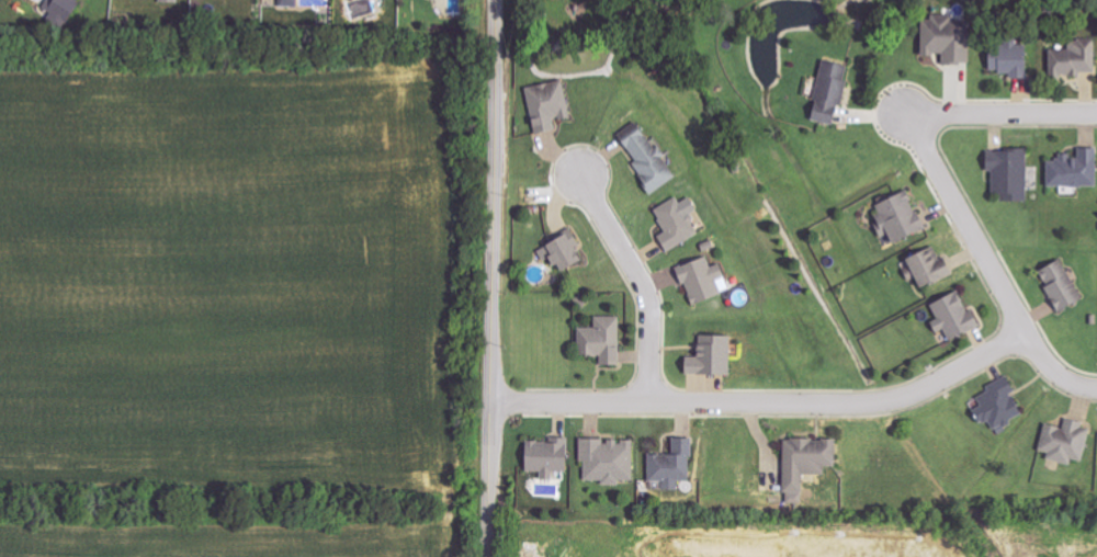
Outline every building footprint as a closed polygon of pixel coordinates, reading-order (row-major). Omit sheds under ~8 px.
[(78,0),(52,0),(48,5),(71,24),(86,6),(78,0)] [(921,20),(920,55),(942,55),(942,64),(965,64),(966,20),(953,20),(953,15),(929,14),(929,20),(921,20)] [(1026,76),(1025,44),(1016,44),(1016,38),(1004,39),(1005,45),(987,45),(988,71),(999,71),(999,77),(1026,76)] [(1094,40),(1067,40),(1067,48),(1049,49),(1049,77),(1079,77),(1079,72),(1094,72),(1094,40)] [(846,66),(820,61),(810,120),(836,125),(846,66)] [(525,88),(532,118),(530,119),(533,134),(555,129),(553,121),(570,118),(562,80),(525,88)] [(652,195),(677,177),(639,127),(620,141),(636,162),(630,166),(652,195)] [(1046,187),(1096,187),(1096,149),(1077,149),(1077,157),(1056,157),(1056,161),(1046,161),(1046,187)] [(1026,202),(1027,151),(984,151),(984,171),(992,171),(991,194),(1000,194),(999,202),(1026,202)] [(889,244),(924,229),(908,190),(871,205),(884,235),(885,235),(889,244)] [(665,252),(699,234),(689,214),(696,210),(690,197),(679,203),(677,198),(653,210),(665,233),(657,237),(665,252)] [(536,247),(543,262),(552,259),(557,272),(582,261),(576,248),(579,246),(572,231),(536,247)] [(904,257),(910,276),(913,275),(917,287),(953,275),(946,254),(939,257),(935,246),(904,257)] [(721,295),(716,281),(725,278),(720,264),(710,267),(706,256),(681,265),(684,273),(681,275),(691,305),(721,295)] [(1059,312),(1083,298),(1060,258),(1036,272),(1059,312)] [(982,325),(974,308),(967,311),(958,291),(930,303),(939,324),(932,327),(935,333),(944,329),(948,340),(982,325)] [(577,328),(578,357),(599,357),(600,366),(619,366),(619,317),(594,317),(594,328),(577,328)] [(683,375),(729,376),(730,336),(696,336),(695,366),(683,365),(683,375)] [(976,398),(981,406),(971,412),(979,425),(988,420),(995,433),(1024,415),(1011,394),(1016,391),(1007,375),(986,388),(988,391),(976,398)] [(1044,425),(1037,450),(1048,453),(1047,460),(1069,466),(1071,459),(1082,462),(1091,427),(1065,420),(1062,430),(1044,425)] [(553,472),(569,472),(570,438),(549,438),(549,442),(524,442),(524,472),(541,472),(541,480),(553,480),(553,472)] [(650,455),(651,481),(664,481),(665,490),(680,489),(680,482),(691,481),(690,438),(670,439),(670,454),(650,455)] [(584,481),(603,481),(603,485),(616,485),(616,480),(635,480),(636,440),(580,440),(580,462),(584,462),(584,481)] [(783,440),(783,493),(804,493),(804,475),(824,475),(824,466),(835,466),(835,440),(783,440)] [(544,543),(519,543),(519,556),(544,556),(544,543)]
